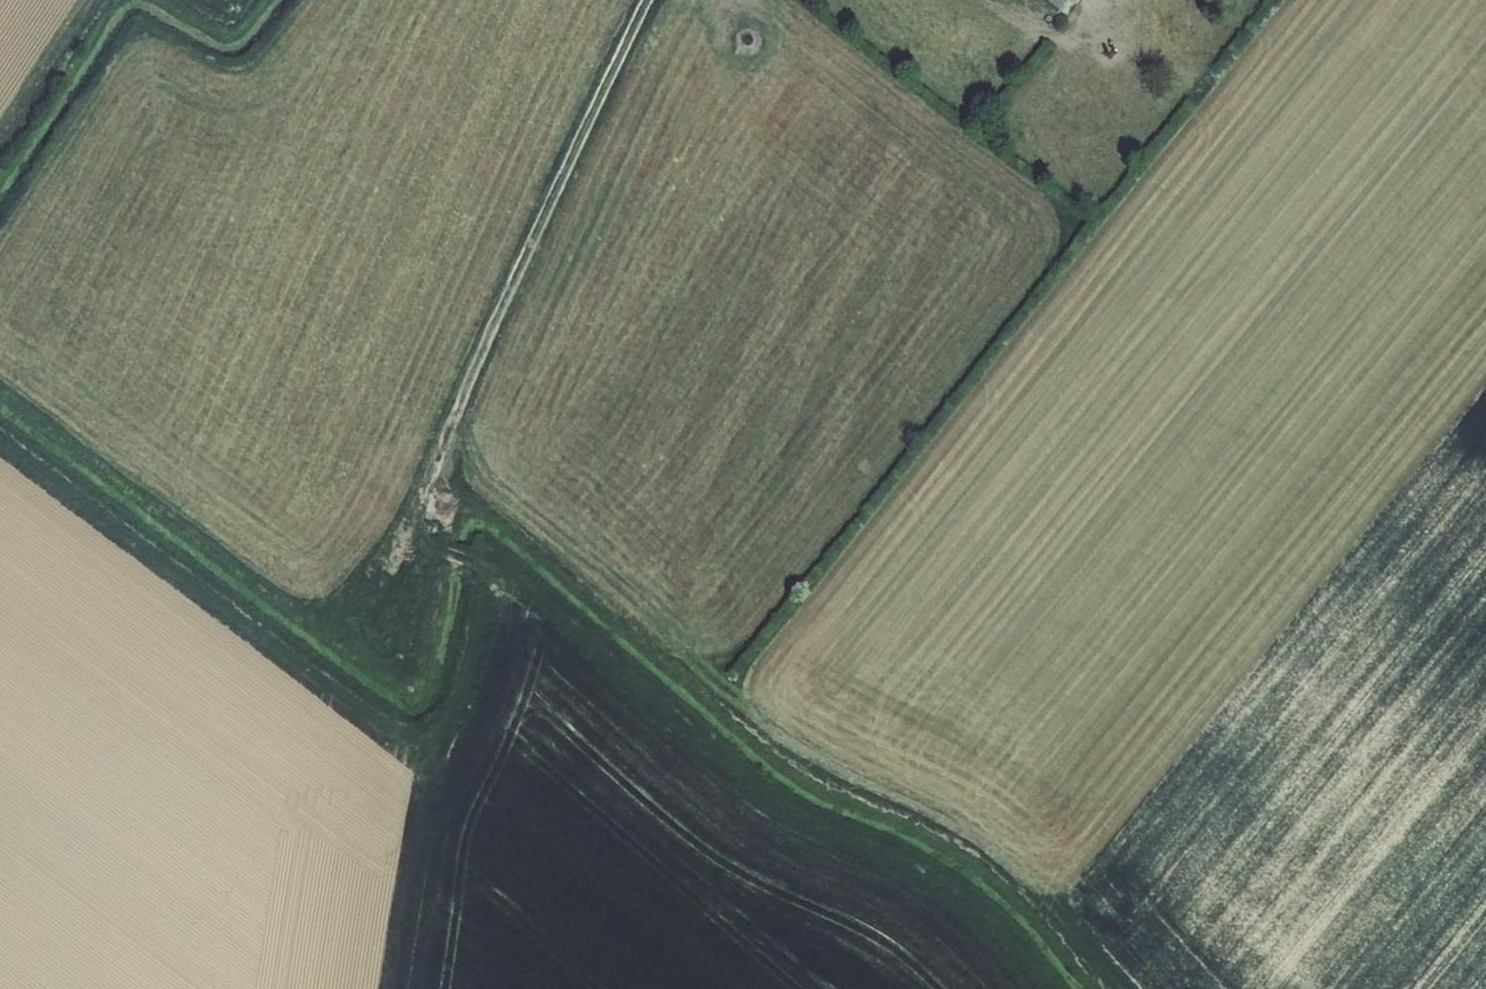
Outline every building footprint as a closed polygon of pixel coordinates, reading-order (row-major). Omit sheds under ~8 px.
[(1077,14),(1087,0),(1059,0),(1077,14)]
